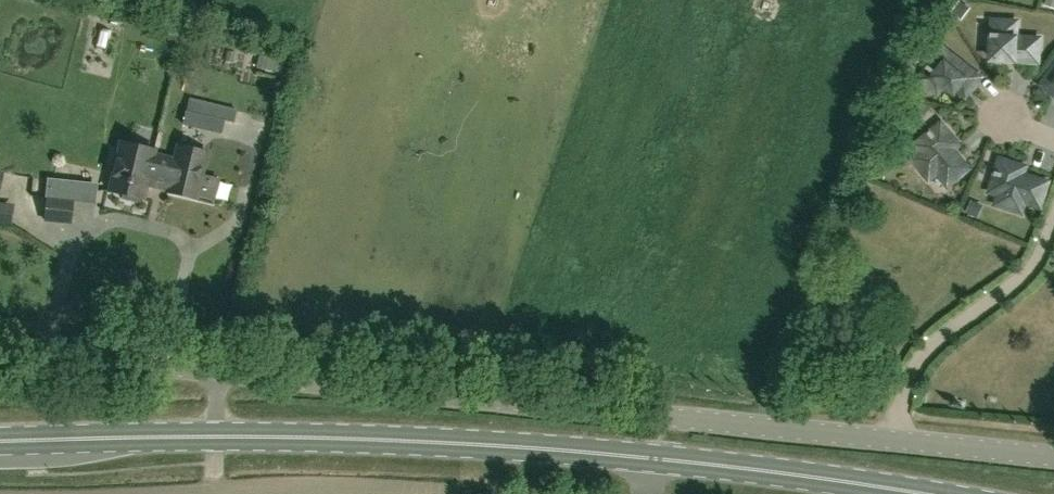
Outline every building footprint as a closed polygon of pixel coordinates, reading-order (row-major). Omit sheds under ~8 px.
[(993,37),(992,59),(1037,62),(1038,55),(1037,55),(1037,46),(1038,46),(1039,39),(1015,38),(1016,23),(994,21),(993,34),(992,34),(992,37),(993,37)] [(954,93),(958,89),(966,95),(980,78),(951,56),(951,57),(944,51),(945,50),(943,49),(930,67),(929,66),(927,69),(928,69),(920,79),(938,93),(944,85),(954,93)] [(1042,85),(1053,93),(1053,69),(1042,85)] [(200,128),(203,116),(186,112),(183,124),(200,128)] [(941,124),(932,132),(931,132),(929,134),(929,135),(916,145),(922,153),(914,159),(915,160),(916,160),(919,164),(918,164),(930,179),(938,172),(949,185),(968,169),(956,155),(954,156),(949,150),(957,144),(941,124)] [(147,184),(157,186),(168,189),(167,192),(196,199),(207,152),(178,145),(174,160),(153,155),(154,150),(121,142),(109,191),(123,194),(122,198),(137,202),(138,197),(143,199),(147,184)] [(1022,178),(1025,167),(1001,160),(997,172),(996,172),(995,175),(996,175),(991,191),(1000,194),(997,204),(998,205),(999,203),(1004,205),(1003,206),(1021,212),(1024,202),(1040,207),(1047,183),(1030,177),(1029,180),(1022,178)] [(96,190),(48,185),(44,220),(71,222),(73,200),(95,203),(96,190)] [(12,226),(14,215),(0,213),(0,224),(12,226)]
